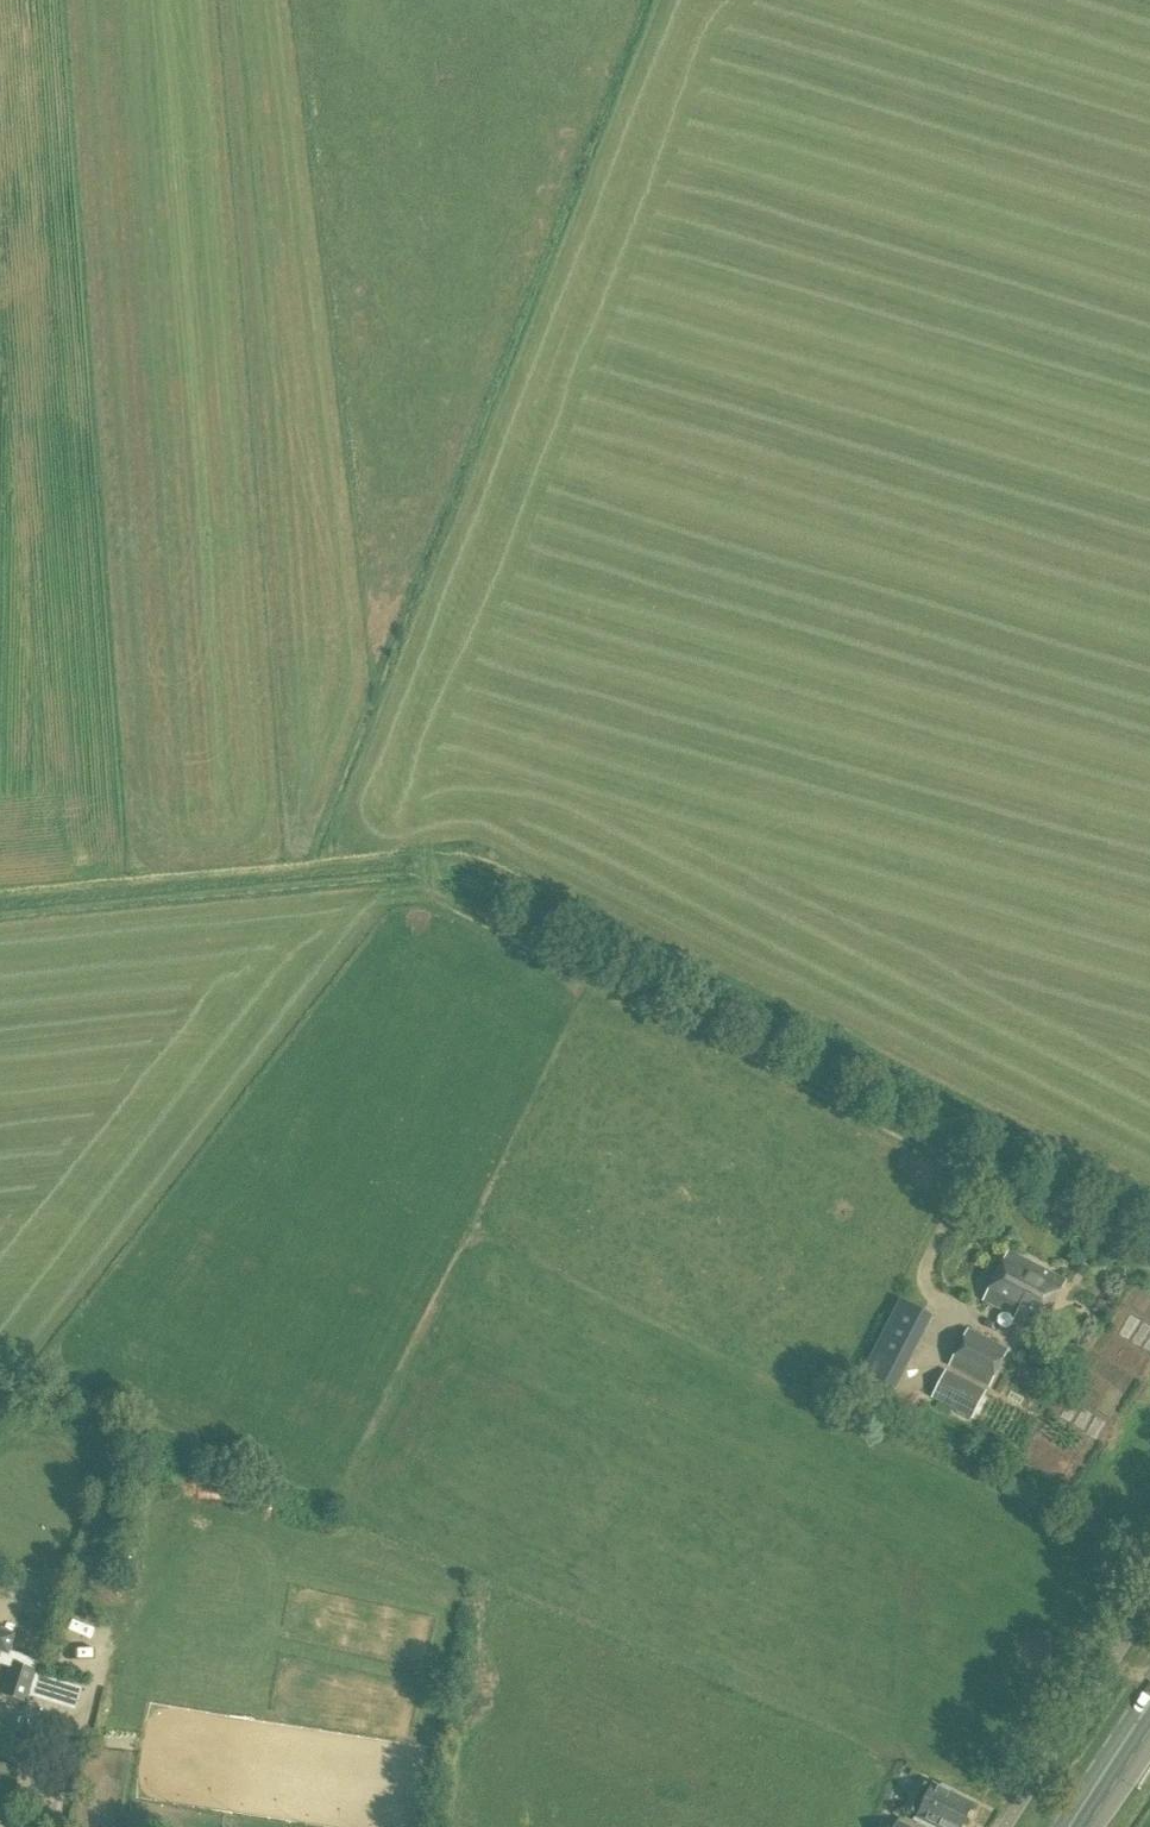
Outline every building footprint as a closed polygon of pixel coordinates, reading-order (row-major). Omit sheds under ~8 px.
[(1034,1335),(1062,1281),(1006,1252),(981,1302),(1012,1320),(1010,1323),(1034,1335)] [(895,1389),(933,1316),(900,1299),(862,1372),(895,1389)] [(988,1387),(1008,1349),(968,1328),(948,1366),(988,1387)] [(972,1419),(986,1391),(946,1370),(931,1398),(972,1419)] [(10,1667),(12,1661),(37,1668),(39,1660),(8,1650),(13,1635),(0,1630),(0,1664),(10,1667)] [(29,1701),(39,1669),(37,1668),(12,1661),(10,1667),(2,1692),(29,1701)] [(15,1767),(0,1764),(0,1812),(7,1814),(15,1767)] [(915,1782),(901,1811),(914,1818),(912,1822),(922,1826),(960,1826),(970,1806),(930,1786),(928,1789),(915,1782)]
